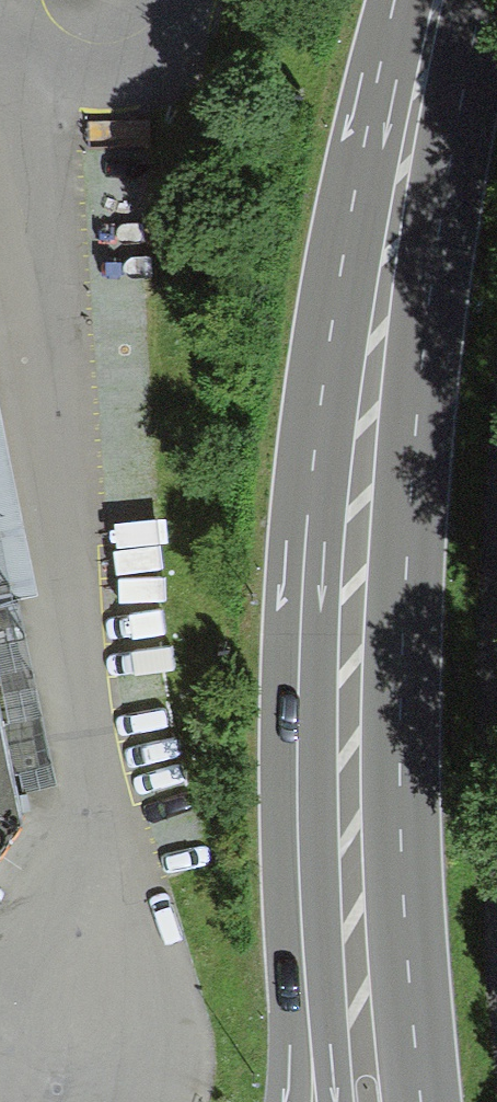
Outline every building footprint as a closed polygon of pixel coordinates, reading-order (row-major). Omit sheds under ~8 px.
[(16,815),(0,742),(0,841),(16,815)]
